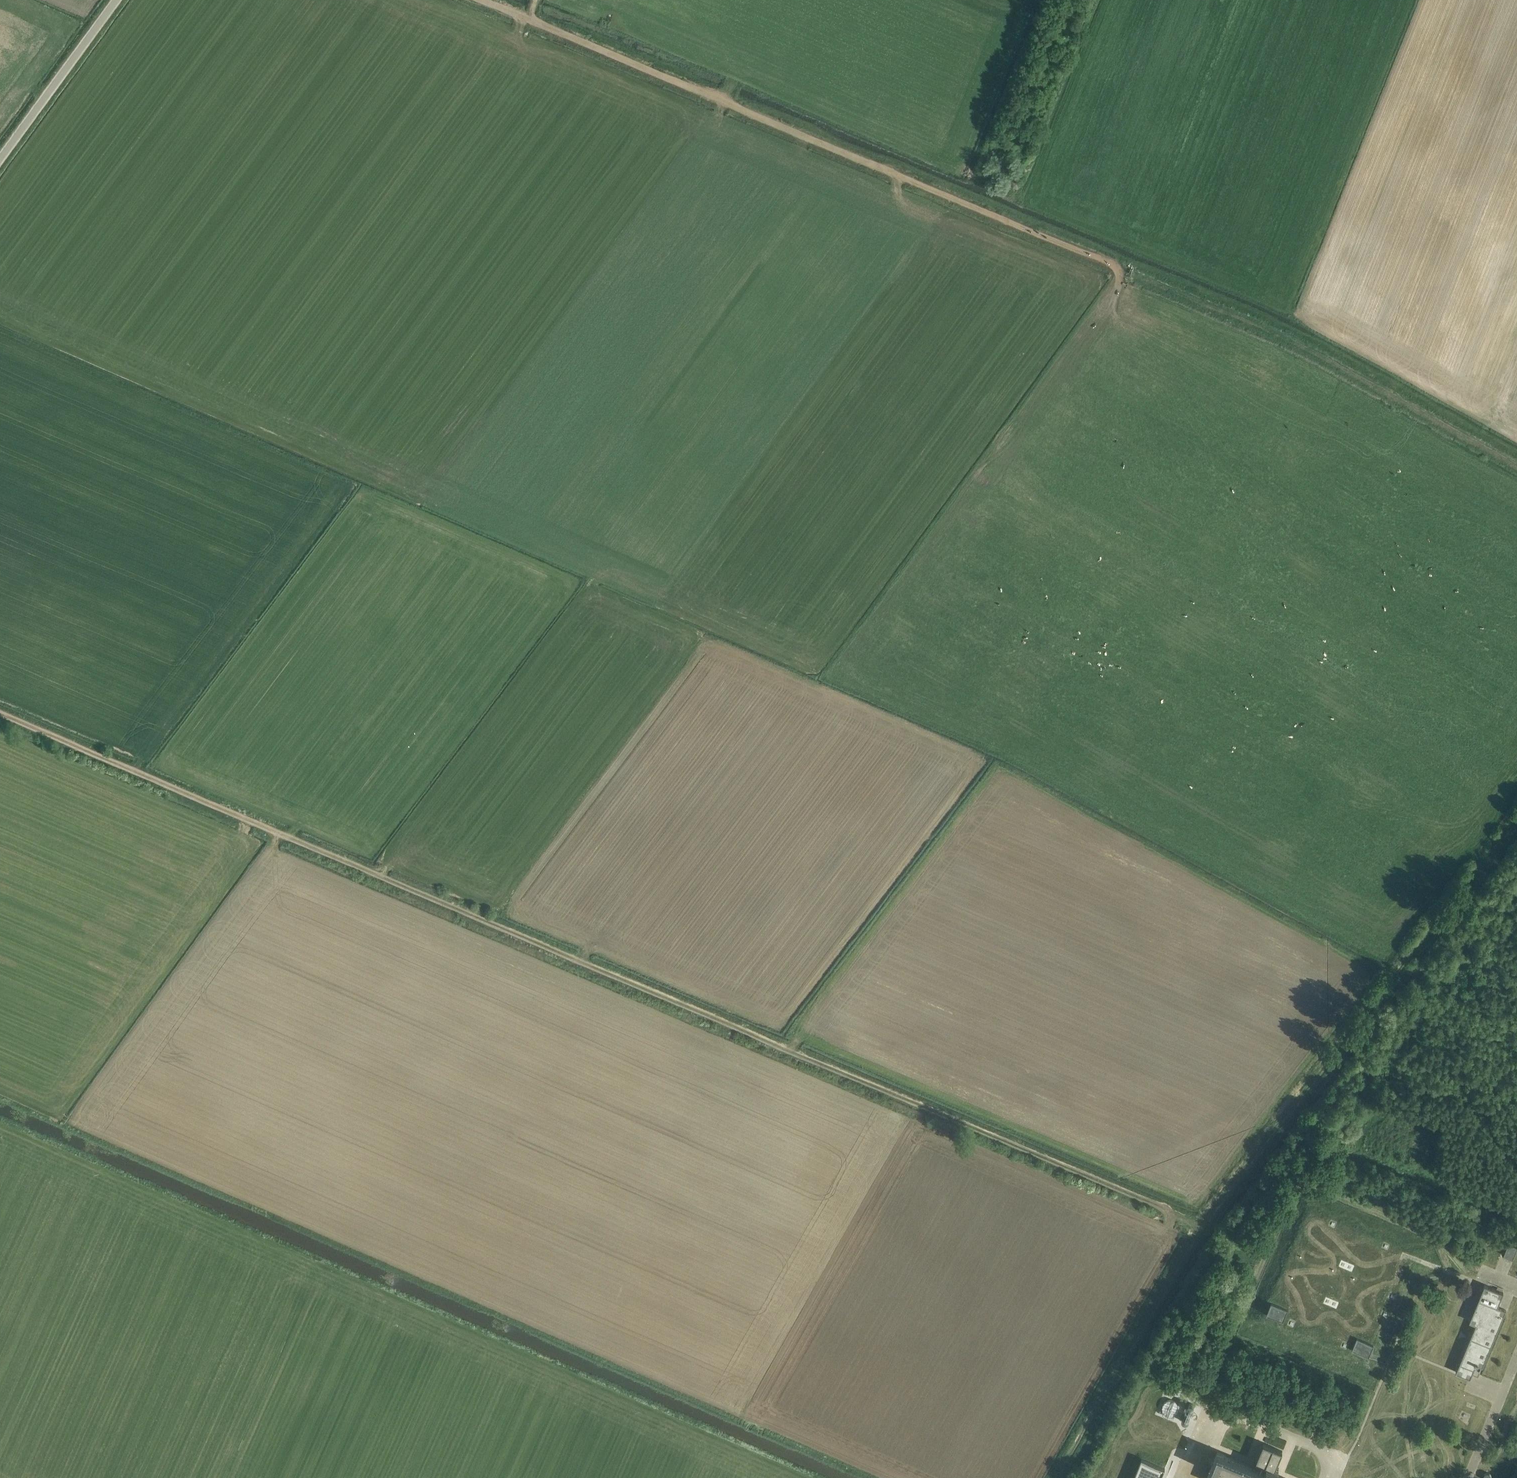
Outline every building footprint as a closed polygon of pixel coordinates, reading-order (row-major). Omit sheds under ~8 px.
[(1503,1254),(1513,1258),(1516,1247),(1516,1245),(1508,1242),(1503,1254)] [(1503,1292),(1485,1285),(1469,1321),(1476,1324),(1456,1372),(1470,1378),(1476,1365),(1483,1367),(1506,1312),(1497,1308),(1503,1292)] [(1266,1314),(1283,1321),(1288,1309),(1271,1302),(1266,1314)] [(1357,1338),(1352,1350),(1369,1357),(1374,1345),(1357,1338)] [(1189,1399),(1180,1419),(1189,1423),(1198,1402),(1189,1399)] [(1218,1451),(1207,1477),(1282,1477),(1276,1476),(1279,1470),(1275,1468),(1283,1451),(1263,1443),(1256,1461),(1267,1466),(1264,1471),(1218,1451)] [(1134,1477),(1161,1477),(1165,1468),(1142,1459),(1134,1477)]
